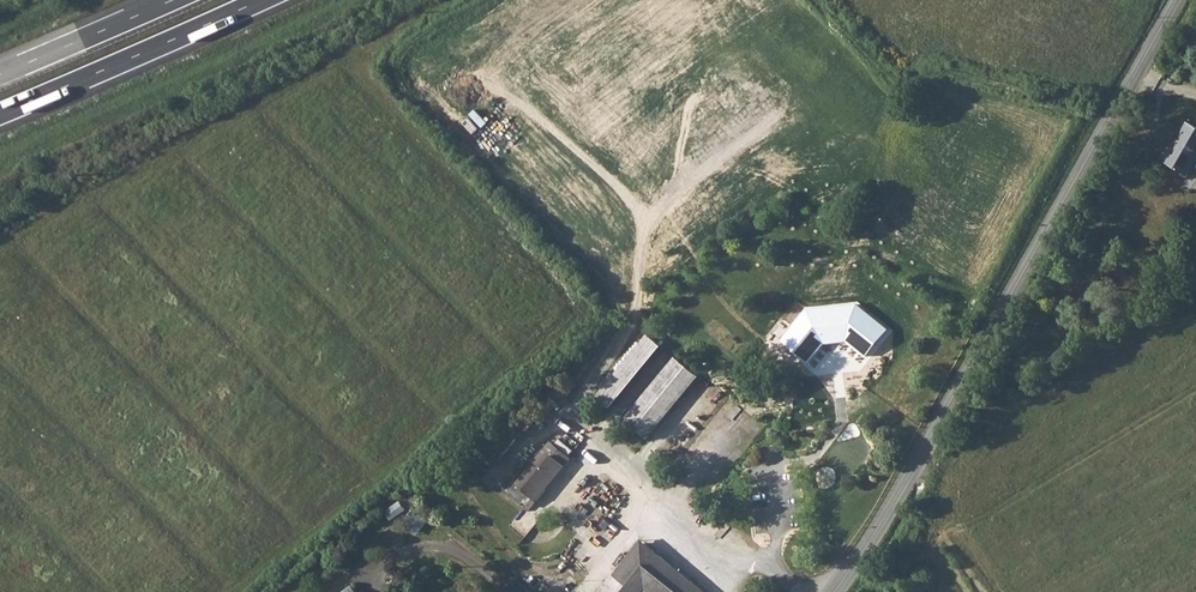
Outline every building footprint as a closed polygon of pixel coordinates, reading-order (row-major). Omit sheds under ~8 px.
[(1166,164),(1190,177),(1195,165),(1195,127),(1187,122),(1166,164)] [(783,336),(788,340),(793,345),(792,353),(793,353),(799,349),(810,358),(818,348),(824,340),(849,338),(867,351),(874,342),(879,345),(880,336),(887,326),(858,302),(841,303),(840,290),(837,291),(830,286),(827,292),(822,292),(822,307),(807,308),(799,318),(794,324),(783,336)] [(662,348),(647,335),(592,401),(607,413),(662,348)] [(698,377),(674,358),(623,423),(646,442),(698,377)] [(526,502),(509,524),(524,536),(546,509),(536,501),(570,458),(549,442),(515,484),(527,493),(523,500),(526,502)] [(412,511),(406,517),(421,530),(427,524),(412,511)] [(646,586),(654,591),(705,591),(706,591),(640,538),(597,591),(642,591),(646,586)]
